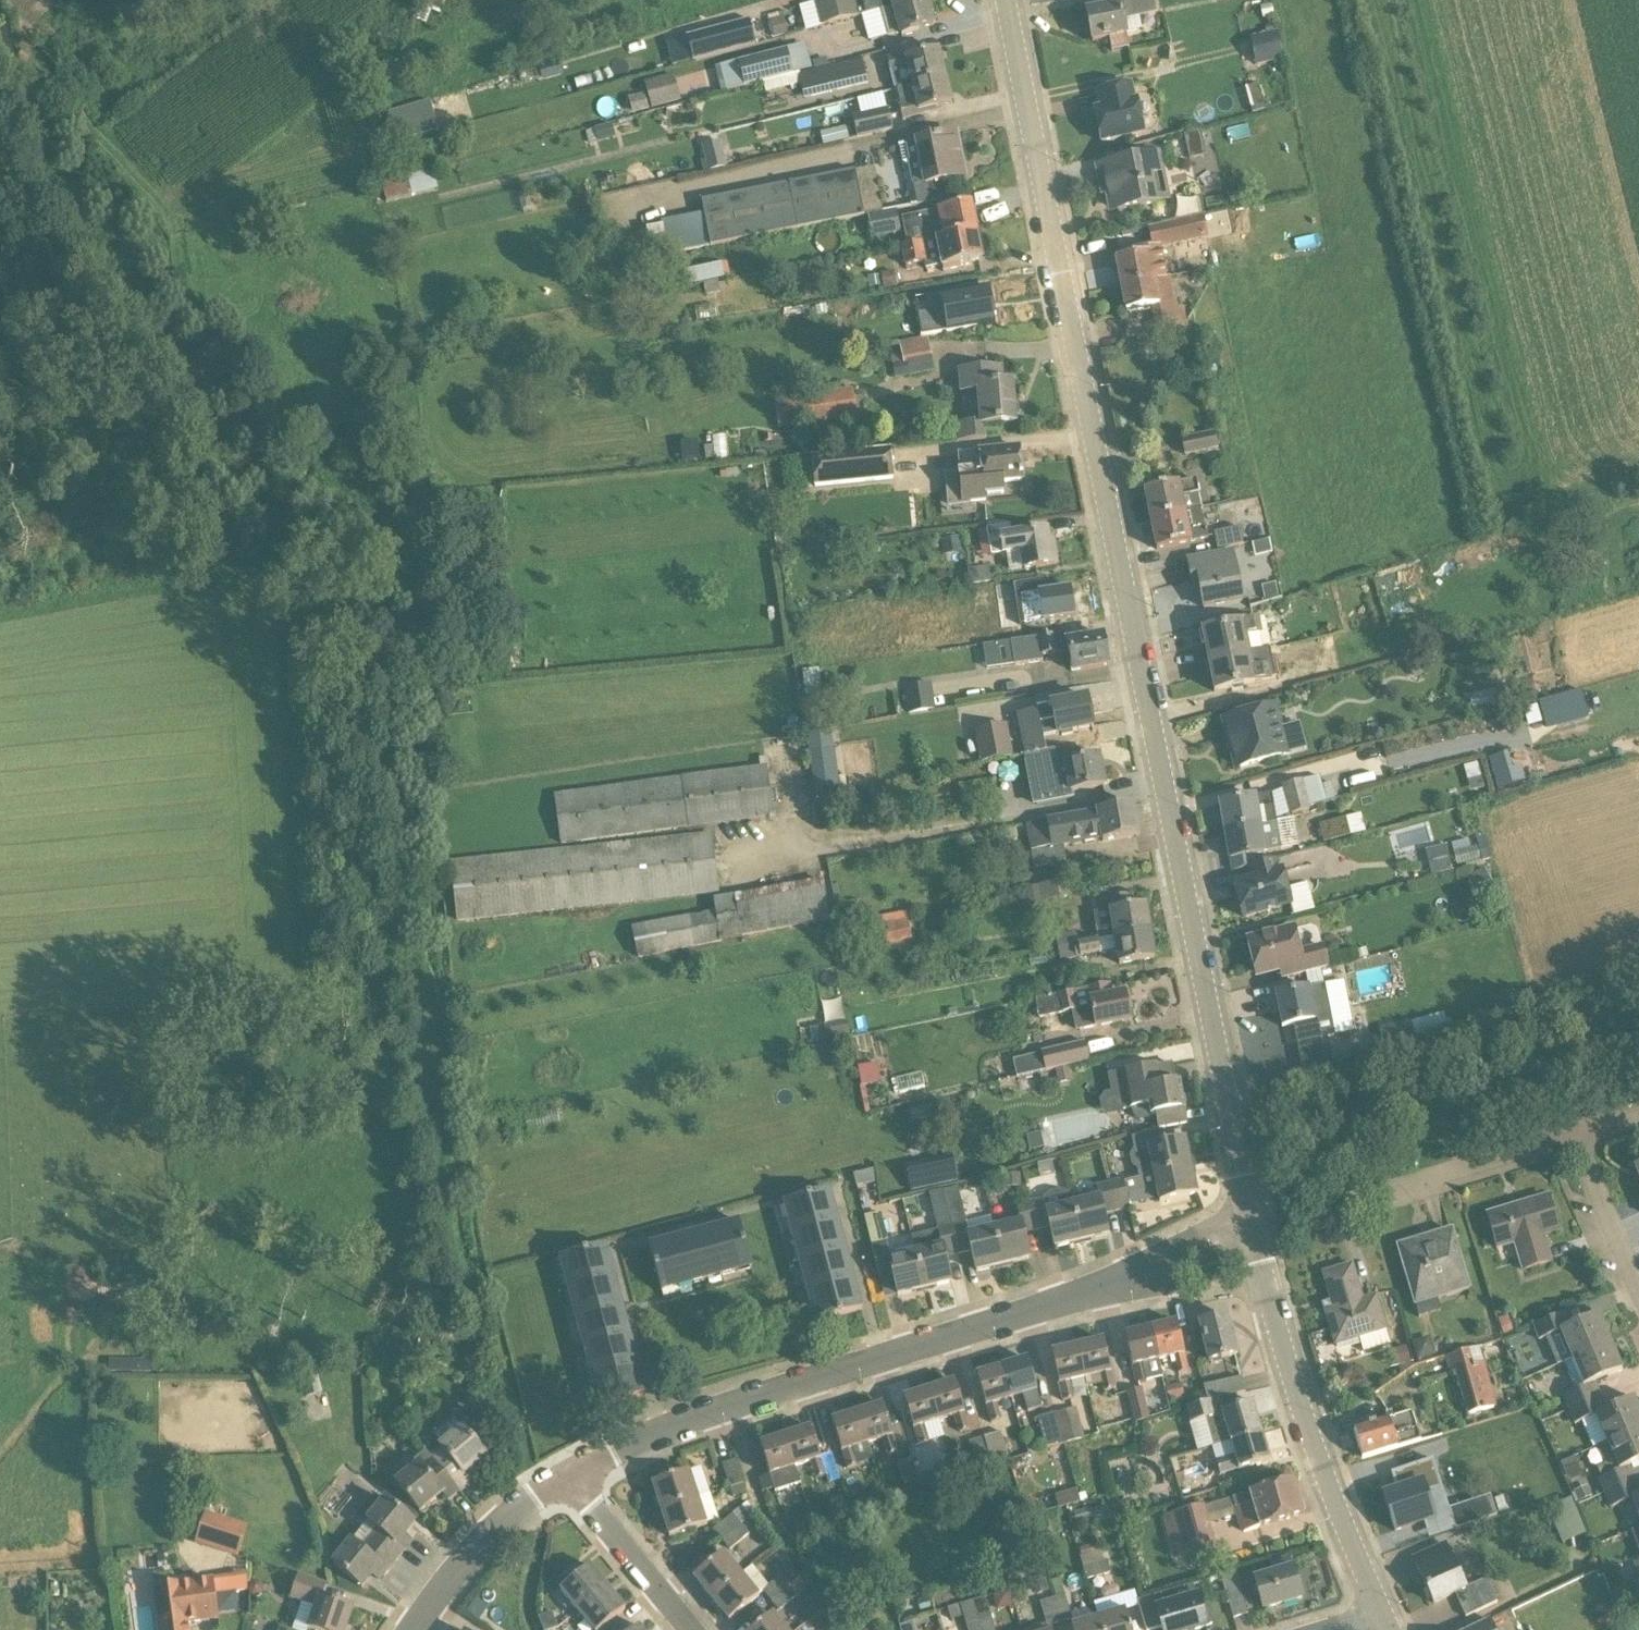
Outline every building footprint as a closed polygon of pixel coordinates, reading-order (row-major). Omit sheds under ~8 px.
[(413,16),(426,24),(440,0),(422,0),(413,16)] [(857,18),(856,13),(852,0),(814,0),(821,27),(857,18)] [(880,12),(881,13),(927,1),(927,0),(873,0),(856,13),(857,18),(880,12)] [(1109,40),(1112,53),(1129,49),(1126,36),(1123,20),(1154,13),(1151,0),(1119,0),(1119,1),(1104,4),(1105,9),(1086,13),(1092,43),(1109,40)] [(927,1),(881,13),(887,38),(899,35),(900,38),(918,34),(917,31),(934,26),(930,12),(932,9),(930,3),(927,1)] [(1261,7),(1263,19),(1275,17),(1273,5),(1261,7)] [(791,34),(788,22),(786,16),(771,20),(772,22),(749,29),(753,44),(791,34)] [(701,59),(748,45),(742,23),(694,36),(701,59)] [(1277,32),(1250,38),(1257,67),(1284,61),(1277,32)] [(890,73),(895,89),(910,85),(945,77),(938,51),(922,55),(921,52),(886,61),(890,73)] [(793,72),(792,68),(788,52),(753,61),(739,65),(744,85),(793,72)] [(799,76),(801,85),(804,100),(867,85),(861,60),(799,76)] [(645,83),(652,109),(680,101),(673,76),(645,83)] [(952,105),(945,77),(910,85),(915,103),(899,107),(903,121),(936,112),(935,109),(952,105)] [(1101,143),(1143,134),(1136,101),(1134,102),(1130,86),(1096,93),(1100,109),(1094,111),(1101,143)] [(495,88),(470,95),(475,111),(500,103),(495,88)] [(628,99),(632,114),(648,110),(644,95),(628,99)] [(1263,101),(1250,104),(1253,113),(1265,110),(1263,101)] [(430,102),(389,114),(384,146),(438,131),(430,102)] [(852,118),(857,139),(892,131),(887,110),(852,118)] [(594,130),(597,142),(614,138),(610,126),(594,130)] [(846,127),(821,133),(824,146),(849,140),(846,127)] [(944,182),(964,178),(955,135),(915,144),(898,148),(901,164),(906,167),(908,167),(912,187),(913,186),(917,206),(948,201),(944,182)] [(725,155),(724,151),(721,140),(702,145),(704,156),(705,160),(725,155)] [(1117,212),(1168,202),(1158,155),(1097,167),(1103,195),(1113,193),(1117,212)] [(438,192),(434,172),(382,184),(387,204),(438,192)] [(626,261),(708,247),(884,213),(875,173),(854,177),(853,173),(700,204),(702,215),(660,223),(661,227),(646,230),(647,236),(622,240),(626,261)] [(969,205),(937,212),(940,226),(899,235),(902,249),(975,233),(969,205)] [(872,240),(900,234),(895,211),(868,217),(872,240)] [(1116,259),(1122,289),(1154,282),(1165,279),(1160,249),(1206,241),(1202,219),(1150,229),(1153,249),(1131,253),(1131,257),(1116,259)] [(891,268),(905,265),(905,268),(924,264),(926,271),(941,267),(942,273),(960,269),(959,266),(981,261),(975,233),(902,249),(901,249),(888,252),(891,268)] [(601,251),(599,241),(589,243),(591,253),(601,251)] [(686,289),(703,286),(718,283),(714,267),(683,272),(686,289)] [(1154,282),(1122,289),(1126,313),(1152,308),(1157,334),(1184,329),(1181,309),(1173,311),(1168,279),(1165,279),(1154,282)] [(733,280),(720,282),(722,292),(735,290),(733,280)] [(721,293),(718,283),(703,286),(706,296),(721,293)] [(987,288),(933,298),(939,332),(993,323),(987,288)] [(895,379),(934,371),(926,338),(898,344),(901,357),(891,360),(895,379)] [(1003,384),(1002,369),(962,373),(964,389),(980,388),(981,423),(954,426),(956,443),(986,440),(984,426),(1016,423),(1012,384),(1003,384)] [(779,430),(857,418),(853,389),(775,401),(779,430)] [(1214,433),(1182,440),(1185,457),(1217,450),(1214,433)] [(698,442),(681,443),(682,463),(700,462),(698,442)] [(814,488),(894,480),(890,449),(811,457),(814,488)] [(1019,449),(977,453),(976,453),(958,455),(961,506),(987,504),(986,496),(1003,494),(1002,484),(1022,482),(1019,449)] [(1202,511),(1198,495),(1200,494),(1197,480),(1144,491),(1150,521),(1187,514),(1202,511)] [(1190,530),(1187,514),(1150,521),(1156,551),(1210,540),(1207,527),(1190,530)] [(989,556),(1018,551),(1021,571),(1022,571),(1056,565),(1052,543),(1049,544),(1047,531),(1012,536),(1010,525),(985,529),(989,556)] [(1219,551),(1243,547),(1240,529),(1215,534),(1219,551)] [(940,553),(946,552),(947,555),(960,553),(957,538),(944,540),(945,544),(939,545),(940,553)] [(1204,610),(1242,602),(1232,553),(1187,562),(1194,593),(1200,592),(1204,610)] [(1280,598),(1277,585),(1268,587),(1264,594),(1265,602),(1280,598)] [(1019,612),(1019,615),(1020,615),(1022,627),(1074,619),(1070,590),(1039,594),(1041,609),(1019,612)] [(1208,664),(1269,651),(1263,620),(1202,633),(1208,664)] [(1024,640),(1011,642),(1014,666),(1042,662),(1042,656),(1068,652),(1071,672),(1108,666),(1103,637),(1068,643),(1067,634),(1024,640)] [(1275,681),(1269,651),(1208,664),(1214,693),(1275,681)] [(805,699),(822,696),(818,671),(802,673),(805,699)] [(1039,709),(1044,739),(1093,729),(1087,699),(1039,709)] [(1241,768),(1242,768),(1287,756),(1274,707),(1228,719),(1226,720),(1225,722),(1225,723),(1225,724),(1225,725),(1236,765),(1236,766),(1237,767),(1238,768),(1240,768),(1241,768)] [(828,717),(806,721),(808,733),(830,729),(828,717)] [(974,732),(981,764),(1012,758),(1006,726),(974,732)] [(833,749),(808,750),(810,793),(835,792),(833,749)] [(1043,799),(1069,793),(1104,787),(1098,757),(1066,763),(1066,765),(1038,771),(1041,784),(1043,799)] [(759,769),(554,796),(560,845),(774,817),(767,769),(769,769),(768,759),(758,760),(759,769)] [(1464,768),(1468,782),(1482,778),(1478,764),(1464,768)] [(1526,781),(1522,767),(1494,775),(1498,790),(1526,781)] [(1309,811),(1309,808),(1326,803),(1319,777),(1302,782),(1301,781),(1283,786),(1291,816),(1309,811)] [(1275,822),(1273,809),(1271,794),(1220,804),(1225,832),(1261,825),(1275,822)] [(1138,836),(1133,805),(1048,820),(1048,822),(1025,827),(1034,870),(1067,864),(1064,846),(1102,840),(1103,842),(1138,836)] [(1351,837),(1346,819),(1320,827),(1325,844),(1351,837)] [(1233,872),(1255,866),(1253,858),(1281,852),(1279,837),(1264,840),(1261,825),(1225,832),(1230,860),(1233,872)] [(450,863),(456,923),(719,894),(712,834),(450,863)] [(1448,843),(1452,864),(1485,859),(1481,837),(1448,843)] [(1430,850),(1435,875),(1451,872),(1445,846),(1430,850)] [(1277,874),(1274,862),(1251,869),(1254,881),(1235,886),(1244,919),(1290,906),(1281,873),(1277,874)] [(1486,869),(1467,878),(1476,896),(1495,887),(1486,869)] [(713,901),(715,912),(631,928),(637,960),(721,943),(829,923),(823,881),(713,901)] [(1070,898),(1066,881),(1018,892),(1021,909),(1070,898)] [(1149,932),(1145,906),(1131,908),(1129,896),(1107,899),(1109,912),(1095,914),(1100,942),(1113,939),(1149,932)] [(836,924),(862,919),(859,902),(834,907),(836,924)] [(880,918),(886,945),(912,940),(906,914),(880,918)] [(1247,941),(1255,974),(1292,964),(1295,977),(1327,969),(1322,948),(1299,953),(1293,929),(1247,941)] [(1154,960),(1149,932),(1113,939),(1116,955),(1118,966),(1154,960)] [(1077,946),(1075,936),(1074,933),(1055,936),(1056,939),(1058,950),(1077,946)] [(1102,956),(1100,942),(1077,946),(1058,950),(1060,963),(1099,956),(1102,956)] [(1357,952),(1359,962),(1369,959),(1367,949),(1357,952)] [(1039,1020),(1072,1013),(1076,1033),(1079,1032),(1130,1021),(1124,994),(1110,997),(1108,986),(1036,1000),(1039,1020)] [(1297,1036),(1299,1044),(1304,1074),(1333,1065),(1328,1038),(1334,1037),(1324,987),(1276,996),(1282,1028),(1295,1026),(1297,1036)] [(1444,1014),(1428,1019),(1433,1034),(1449,1030),(1444,1014)] [(1384,1050),(1417,1040),(1412,1021),(1379,1031),(1384,1050)] [(819,1045),(822,1063),(835,1061),(833,1049),(835,1049),(834,1045),(831,1045),(831,1043),(819,1045)] [(1069,1068),(1089,1063),(1084,1044),(1041,1054),(1045,1073),(1056,1071),(1069,1068)] [(1120,1094),(1123,1112),(1133,1111),(1133,1116),(1139,1121),(1148,1120),(1152,1116),(1184,1111),(1183,1107),(1186,1104),(1184,1098),(1181,1096),(1179,1084),(1175,1084),(1172,1064),(1117,1074),(1120,1094)] [(857,1069),(861,1087),(881,1083),(878,1065),(857,1069)] [(1072,1082),(1069,1068),(1056,1071),(1059,1084),(1072,1082)] [(1137,1170),(1139,1179),(1194,1167),(1194,1166),(1191,1167),(1185,1140),(1163,1145),(1161,1132),(1131,1139),(1133,1150),(1129,1157),(1131,1167),(1137,1170)] [(1027,1137),(1030,1152),(1045,1148),(1041,1133),(1027,1137)] [(952,1158),(906,1167),(911,1192),(957,1183),(952,1158)] [(1194,1167),(1139,1179),(1123,1183),(1122,1178),(1109,1182),(1116,1212),(1129,1208),(1126,1195),(1157,1188),(1159,1203),(1197,1195),(1191,1168),(1194,1167)] [(1003,1175),(1003,1189),(1022,1188),(1021,1174),(1003,1175)] [(1099,1196),(1072,1203),(1082,1246),(1083,1246),(1082,1242),(1108,1236),(1103,1215),(1116,1212),(1109,1182),(1096,1185),(1099,1196)] [(1004,1270),(993,1227),(967,1233),(965,1223),(966,1223),(958,1188),(944,1192),(948,1210),(959,1255),(970,1252),(976,1273),(1002,1267),(1003,1270),(1004,1270)] [(830,1191),(783,1204),(815,1323),(861,1311),(830,1191)] [(1068,1191),(1042,1197),(1029,1201),(1036,1231),(1049,1228),(1054,1249),(1081,1243),(1082,1246),(1072,1203),(1068,1191)] [(1542,1235),(1543,1235),(1540,1225),(1554,1221),(1547,1197),(1487,1216),(1497,1249),(1514,1244),(1522,1271),(1550,1263),(1542,1235)] [(1024,1235),(1036,1231),(1029,1201),(1016,1204),(1020,1220),(993,1227),(1004,1270),(1004,1269),(1003,1266),(1030,1260),(1024,1235)] [(959,1255),(948,1210),(933,1214),(938,1230),(941,1245),(914,1252),(925,1293),(926,1293),(925,1290),(951,1283),(945,1259),(959,1255)] [(888,1259),(886,1249),(887,1249),(879,1214),(878,1215),(864,1218),(879,1279),(892,1276),(897,1297),(924,1290),(925,1294),(925,1293),(914,1252),(888,1259)] [(751,1269),(739,1223),(649,1247),(661,1293),(751,1269)] [(1415,1305),(1469,1289),(1452,1231),(1433,1236),(1435,1243),(1400,1253),(1398,1247),(1397,1247),(1415,1305)] [(646,1396),(606,1247),(560,1260),(599,1408),(646,1396)] [(1333,1309),(1325,1312),(1332,1334),(1335,1346),(1386,1330),(1377,1299),(1363,1303),(1352,1265),(1323,1274),(1333,1309)] [(1539,1341),(1546,1338),(1557,1365),(1565,1362),(1610,1344),(1598,1315),(1570,1327),(1564,1313),(1533,1326),(1539,1341)] [(1208,1362),(1238,1355),(1234,1338),(1232,1338),(1227,1317),(1199,1324),(1208,1362)] [(1505,1335),(1514,1331),(1508,1317),(1499,1321),(1505,1335)] [(1150,1329),(1158,1361),(1174,1357),(1178,1375),(1188,1372),(1176,1323),(1150,1329)] [(1124,1336),(1136,1385),(1146,1382),(1142,1365),(1158,1361),(1150,1329),(1124,1336)] [(1435,1355),(1430,1338),(1412,1344),(1417,1361),(1435,1355)] [(1103,1341),(1077,1347),(1084,1378),(1099,1375),(1103,1392),(1113,1390),(1103,1341)] [(1610,1344),(1565,1362),(1576,1391),(1563,1396),(1569,1410),(1599,1397),(1594,1383),(1621,1372),(1610,1344)] [(1411,1363),(1406,1346),(1397,1349),(1402,1365),(1411,1363)] [(1493,1408),(1480,1364),(1488,1362),(1483,1346),(1446,1358),(1451,1374),(1455,1372),(1468,1416),(1493,1408)] [(1084,1378),(1077,1347),(1051,1353),(1061,1403),(1071,1401),(1067,1382),(1084,1378)] [(1002,1368),(1011,1399),(1022,1396),(1027,1413),(1042,1408),(1027,1360),(1002,1368)] [(976,1376),(990,1424),(1001,1421),(995,1404),(1011,1399),(1002,1368),(976,1376)] [(299,1376),(305,1397),(322,1393),(317,1372),(299,1376)] [(1208,1402),(1211,1401),(1218,1400),(1245,1393),(1242,1379),(1214,1385),(1204,1387),(1208,1402)] [(929,1391),(939,1421),(954,1416),(960,1434),(970,1430),(954,1382),(929,1391)] [(1169,1402),(1184,1398),(1180,1384),(1165,1388),(1169,1402)] [(1127,1392),(1128,1398),(1134,1424),(1149,1420),(1142,1389),(1127,1392)] [(939,1421),(929,1391),(903,1399),(918,1447),(928,1443),(923,1426),(939,1421)] [(1599,1397),(1569,1410),(1575,1425),(1595,1416),(1607,1443),(1638,1430),(1638,1413),(1633,1399),(1605,1411),(1599,1397)] [(1213,1448),(1262,1434),(1261,1432),(1260,1432),(1252,1405),(1253,1405),(1253,1403),(1221,1413),(1222,1414),(1215,1416),(1211,1401),(1208,1402),(1186,1409),(1190,1425),(1206,1420),(1213,1448)] [(857,1414),(867,1445),(882,1440),(888,1457),(898,1453),(882,1405),(857,1414)] [(1055,1414),(1063,1446),(1085,1439),(1076,1408),(1055,1414)] [(831,1422),(847,1470),(857,1467),(851,1450),(867,1445),(857,1414),(831,1422)] [(1063,1446),(1055,1414),(1037,1419),(1046,1451),(1063,1446)] [(1362,1460),(1421,1442),(1412,1414),(1388,1421),(1387,1421),(1353,1431),(1362,1460)] [(435,1435),(446,1448),(442,1451),(442,1454),(432,1462),(458,1492),(470,1483),(464,1476),(487,1457),(465,1431),(454,1419),(435,1435)] [(785,1437),(800,1485),(826,1476),(810,1428),(785,1437)] [(1635,1481),(1630,1467),(1638,1463),(1638,1430),(1607,1443),(1597,1447),(1605,1466),(1597,1469),(1601,1478),(1598,1480),(1604,1494),(1635,1481)] [(985,1438),(994,1466),(1010,1461),(1001,1433),(985,1438)] [(1262,1435),(1262,1434),(1213,1448),(1206,1450),(1210,1464),(1216,1463),(1220,1476),(1237,1471),(1238,1472),(1270,1462),(1270,1460),(1269,1460),(1261,1435),(1262,1435)] [(775,1493),(800,1485),(785,1437),(759,1445),(775,1493)] [(994,1466),(985,1438),(969,1443),(978,1471),(994,1466)] [(458,1492),(432,1462),(426,1455),(394,1482),(420,1513),(442,1494),(448,1501),(458,1492)] [(898,1464),(904,1485),(917,1481),(911,1460),(898,1464)] [(1433,1519),(1425,1495),(1442,1489),(1432,1460),(1391,1473),(1397,1492),(1383,1496),(1395,1532),(1433,1519)] [(730,1489),(742,1484),(735,1461),(722,1465),(730,1489)] [(660,1511),(697,1499),(689,1472),(652,1484),(660,1511)] [(917,1476),(921,1488),(936,1483),(933,1472),(917,1476)] [(1293,1481),(1233,1499),(1238,1516),(1243,1534),(1303,1515),(1293,1481)] [(1635,1481),(1604,1494),(1611,1509),(1631,1500),(1638,1518),(1638,1489),(1635,1481)] [(742,1484),(730,1489),(733,1498),(746,1494),(742,1484)] [(1592,1497),(1587,1486),(1573,1493),(1578,1503),(1592,1497)] [(1559,1543),(1582,1535),(1568,1497),(1545,1505),(1559,1543)] [(1130,1498),(1118,1502),(1122,1516),(1134,1512),(1130,1498)] [(706,1526),(697,1499),(660,1511),(669,1538),(706,1526)] [(386,1501),(360,1533),(394,1561),(410,1541),(404,1536),(414,1523),(386,1501)] [(845,1503),(831,1507),(837,1524),(850,1519),(845,1503)] [(1181,1515),(1194,1559),(1215,1553),(1207,1525),(1202,1508),(1181,1515)] [(1088,1511),(1074,1509),(1073,1519),(1087,1521),(1088,1511)] [(205,1512),(195,1545),(238,1559),(248,1527),(205,1512)] [(721,1541),(741,1526),(733,1515),(713,1530),(721,1541)] [(795,1527),(800,1545),(813,1542),(811,1533),(815,1531),(812,1522),(795,1527)] [(749,1535),(741,1526),(721,1541),(729,1551),(749,1535)] [(394,1561),(360,1533),(334,1565),(361,1588),(372,1575),(378,1581),(394,1561)] [(1464,1590),(1445,1546),(1413,1560),(1433,1605),(1455,1595),(1466,1618),(1497,1604),(1487,1580),(1464,1590)] [(1080,1550),(1082,1557),(1092,1554),(1090,1547),(1080,1550)] [(711,1600),(741,1575),(723,1554),(693,1578),(711,1600)] [(1273,1575),(1254,1581),(1263,1610),(1301,1599),(1289,1557),(1269,1563),(1273,1575)] [(1107,1561),(1095,1564),(1083,1568),(1086,1581),(1111,1573),(1107,1561)] [(795,1565),(783,1575),(791,1585),(803,1575),(795,1565)] [(560,1591),(578,1613),(607,1588),(590,1567),(560,1591)] [(1236,1573),(1221,1577),(1229,1604),(1233,1619),(1248,1615),(1236,1573)] [(160,1618),(161,1629),(189,1629),(188,1624),(220,1620),(217,1594),(247,1590),(245,1574),(213,1578),(213,1580),(181,1584),(181,1585),(152,1588),(156,1618),(160,1618)] [(729,1622),(759,1597),(741,1575),(711,1600),(729,1622)] [(771,1601),(791,1585),(783,1575),(782,1575),(762,1591),(771,1601)] [(309,1629),(311,1629),(346,1629),(353,1609),(321,1598),(325,1585),(299,1576),(291,1600),(316,1608),(309,1629)] [(1630,1582),(1637,1596),(1638,1595),(1638,1578),(1630,1582)] [(1049,1591),(1046,1580),(1033,1584),(1036,1595),(1049,1591)] [(260,1582),(254,1582),(250,1587),(250,1593),(254,1597),(259,1597),(264,1593),(264,1587),(260,1582)] [(779,1611),(798,1596),(799,1595),(791,1585),(771,1601),(779,1611)] [(1202,1614),(1193,1585),(1137,1602),(1146,1629),(1151,1629),(1161,1627),(1162,1629),(1197,1629),(1212,1625),(1208,1612),(1202,1614)] [(578,1613),(592,1629),(601,1629),(625,1610),(607,1588),(578,1613)] [(1052,1599),(1059,1622),(1071,1619),(1065,1596),(1052,1599)] [(972,1601),(981,1629),(994,1629),(985,1598),(972,1601)] [(1059,1622),(1052,1599),(1040,1603),(1047,1626),(1059,1622)] [(475,1618),(484,1606),(476,1600),(467,1612),(475,1618)] [(972,1601),(960,1605),(967,1629),(981,1629),(972,1601)] [(1098,1619),(1101,1629),(1131,1629),(1125,1611),(1098,1619)] [(543,1629),(554,1629),(557,1629),(551,1613),(538,1618),(543,1629)] [(773,1614),(753,1629),(785,1629),(773,1614)] [(1071,1627),(1072,1629),(1101,1629),(1098,1619),(1071,1627)] [(255,1629),(272,1629),(273,1623),(257,1620),(255,1629)] [(1490,1620),(1469,1629),(1495,1629),(1490,1620)]
